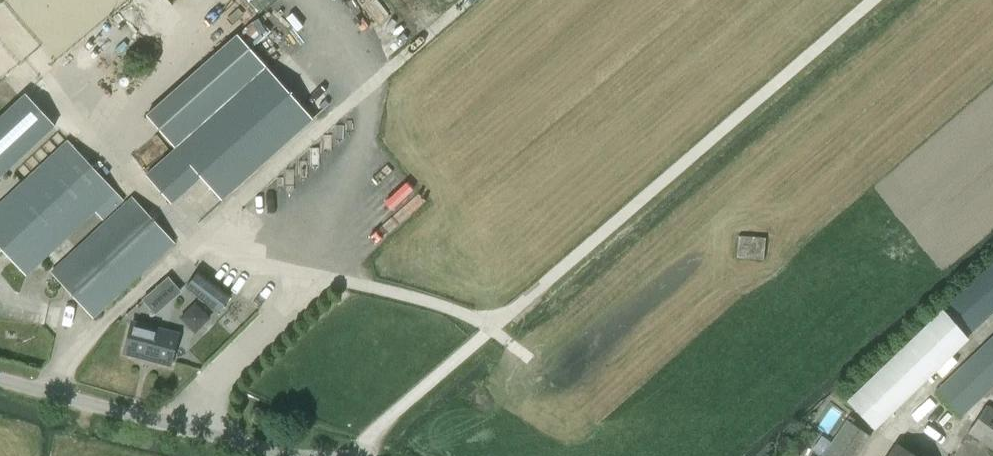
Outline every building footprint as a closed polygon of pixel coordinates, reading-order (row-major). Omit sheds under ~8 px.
[(244,2),(221,23),(231,34),(255,13),(244,2)] [(162,130),(162,131),(177,147),(147,174),(171,200),(201,172),(224,197),(313,115),(266,64),(235,32),(147,114),(162,130)] [(25,94),(0,118),(0,178),(55,126),(25,94)] [(69,140),(0,204),(0,245),(27,274),(94,211),(102,220),(124,200),(116,191),(69,140)] [(95,316),(175,242),(134,197),(53,272),(95,316)] [(764,238),(738,236),(737,257),(762,259),(764,238)] [(942,309),(942,311),(848,402),(874,429),(968,340),(966,337),(992,313),(992,265),(942,309)] [(230,296),(199,272),(186,289),(217,313),(230,296)] [(169,273),(143,298),(158,313),(184,288),(169,273)] [(196,331),(212,316),(198,301),(182,315),(196,331)] [(172,364),(179,333),(134,322),(126,352),(172,364)] [(992,386),(992,338),(938,391),(962,416),(992,386)] [(986,407),(968,433),(992,450),(992,412),(986,407)] [(870,437),(853,425),(855,422),(850,419),(825,455),(857,455),(870,437)] [(898,445),(890,455),(913,455),(898,445)]
